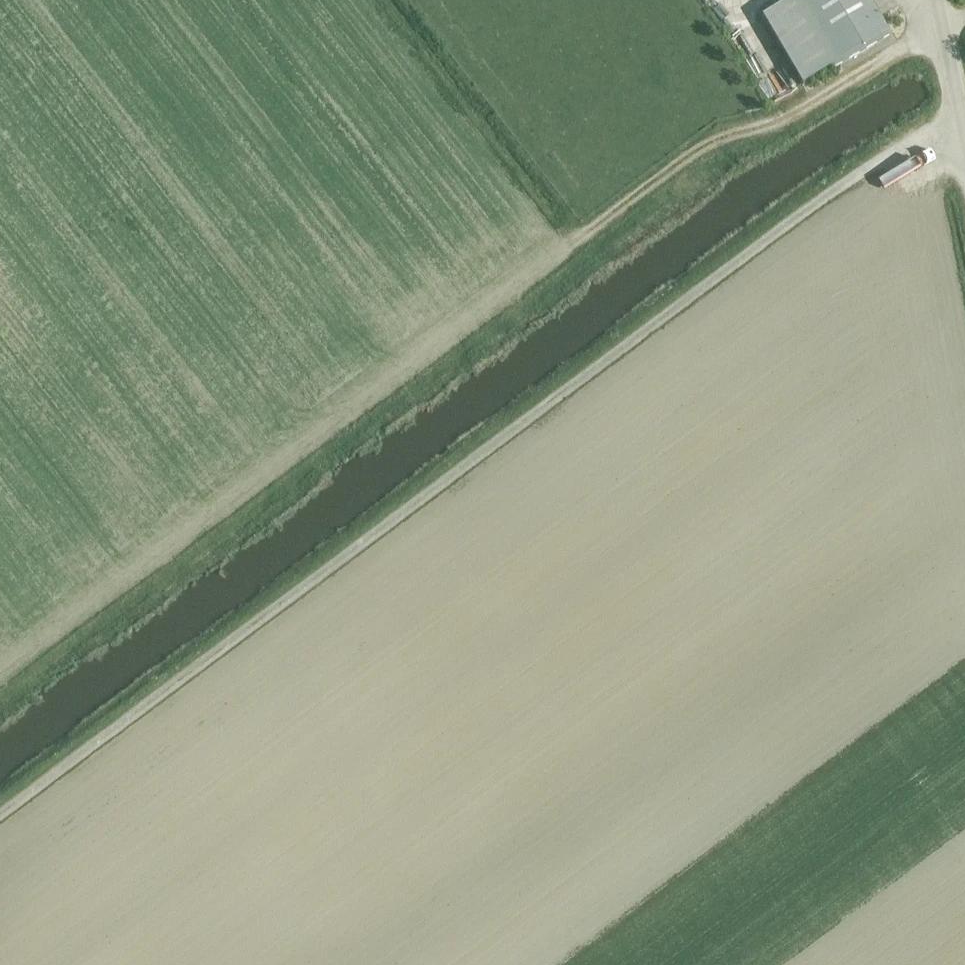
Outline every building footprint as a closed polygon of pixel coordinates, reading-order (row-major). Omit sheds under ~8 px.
[(762,18),(803,87),(889,36),(868,0),(793,0),(762,18)]
